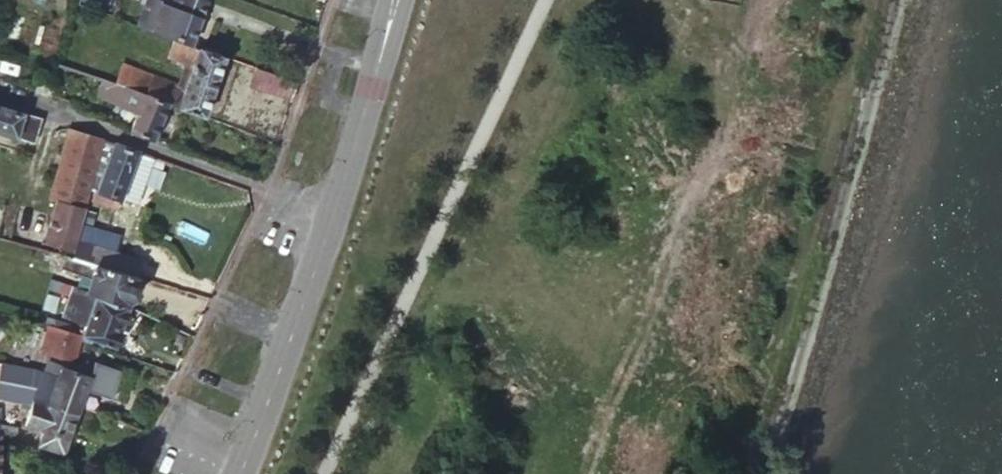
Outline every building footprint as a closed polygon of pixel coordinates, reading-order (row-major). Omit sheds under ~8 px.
[(73,7),(94,14),(98,0),(75,0),(73,7)] [(146,29),(171,38),(186,43),(200,0),(166,0),(165,4),(155,0),(146,29)] [(219,54),(186,43),(171,38),(165,53),(190,61),(182,85),(148,74),(141,91),(164,101),(199,113),(219,54)] [(288,96),(293,79),(253,65),(247,81),(288,96)] [(164,101),(141,91),(97,76),(89,98),(136,113),(129,130),(151,138),(164,101)] [(48,100),(52,87),(33,81),(28,93),(48,100)] [(40,121),(0,108),(0,134),(33,144),(40,121)] [(104,142),(69,130),(50,201),(59,204),(55,216),(47,242),(73,251),(104,142)] [(137,154),(115,146),(98,193),(121,201),(124,192),(137,154)] [(141,197),(155,160),(137,154),(124,192),(141,197)] [(55,216),(0,199),(0,238),(44,251),(47,242),(55,216)] [(86,223),(81,242),(106,249),(111,231),(86,223)] [(81,242),(75,261),(94,266),(132,278),(138,259),(106,249),(81,242)] [(94,266),(75,261),(69,259),(56,255),(54,262),(61,264),(60,268),(90,280),(94,266)] [(138,280),(132,278),(94,266),(90,280),(82,301),(122,317),(138,280)] [(106,352),(122,317),(82,301),(74,297),(66,319),(86,327),(81,341),(106,352)] [(75,357),(81,341),(50,329),(42,352),(58,358),(52,377),(42,406),(71,417),(76,406),(81,392),(108,401),(118,373),(75,357)] [(71,417),(42,406),(52,377),(33,372),(28,387),(37,390),(22,429),(33,433),(28,443),(56,456),(71,417)] [(1,430),(0,450),(12,453),(14,431),(1,430)]
